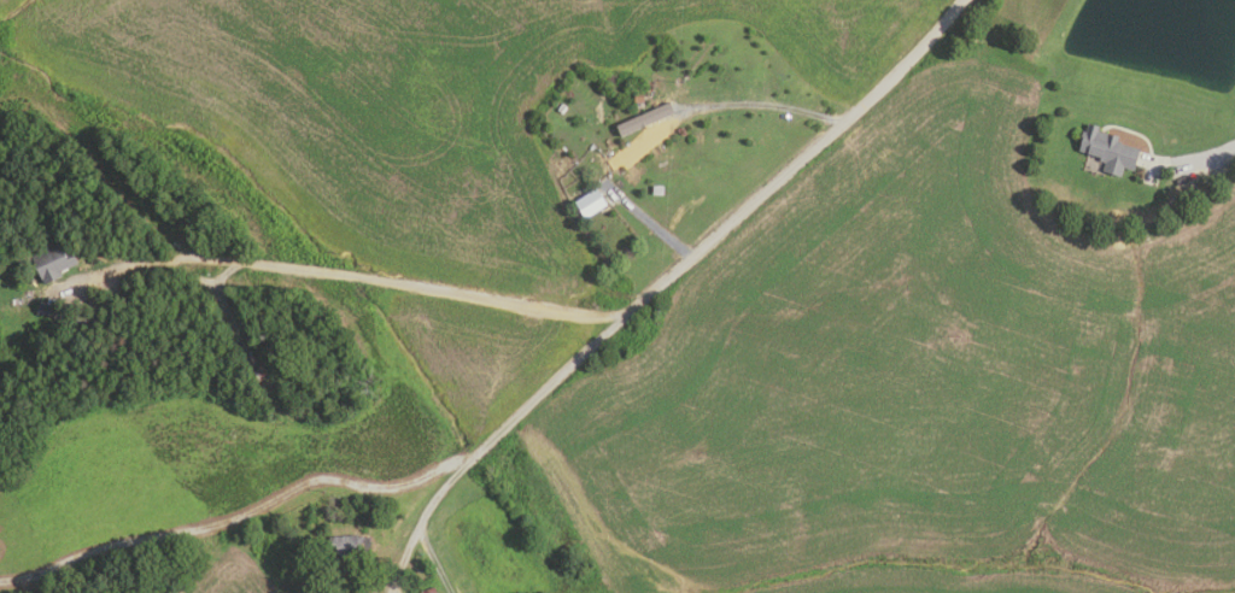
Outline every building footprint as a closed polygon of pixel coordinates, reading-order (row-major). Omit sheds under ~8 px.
[(1076,152),(1104,160),(1101,171),(1118,177),(1121,168),(1131,171),(1139,145),(1083,128),(1076,152)] [(38,280),(75,270),(67,241),(30,251),(38,280)] [(369,558),(369,536),(326,536),(326,558),(369,558)]
